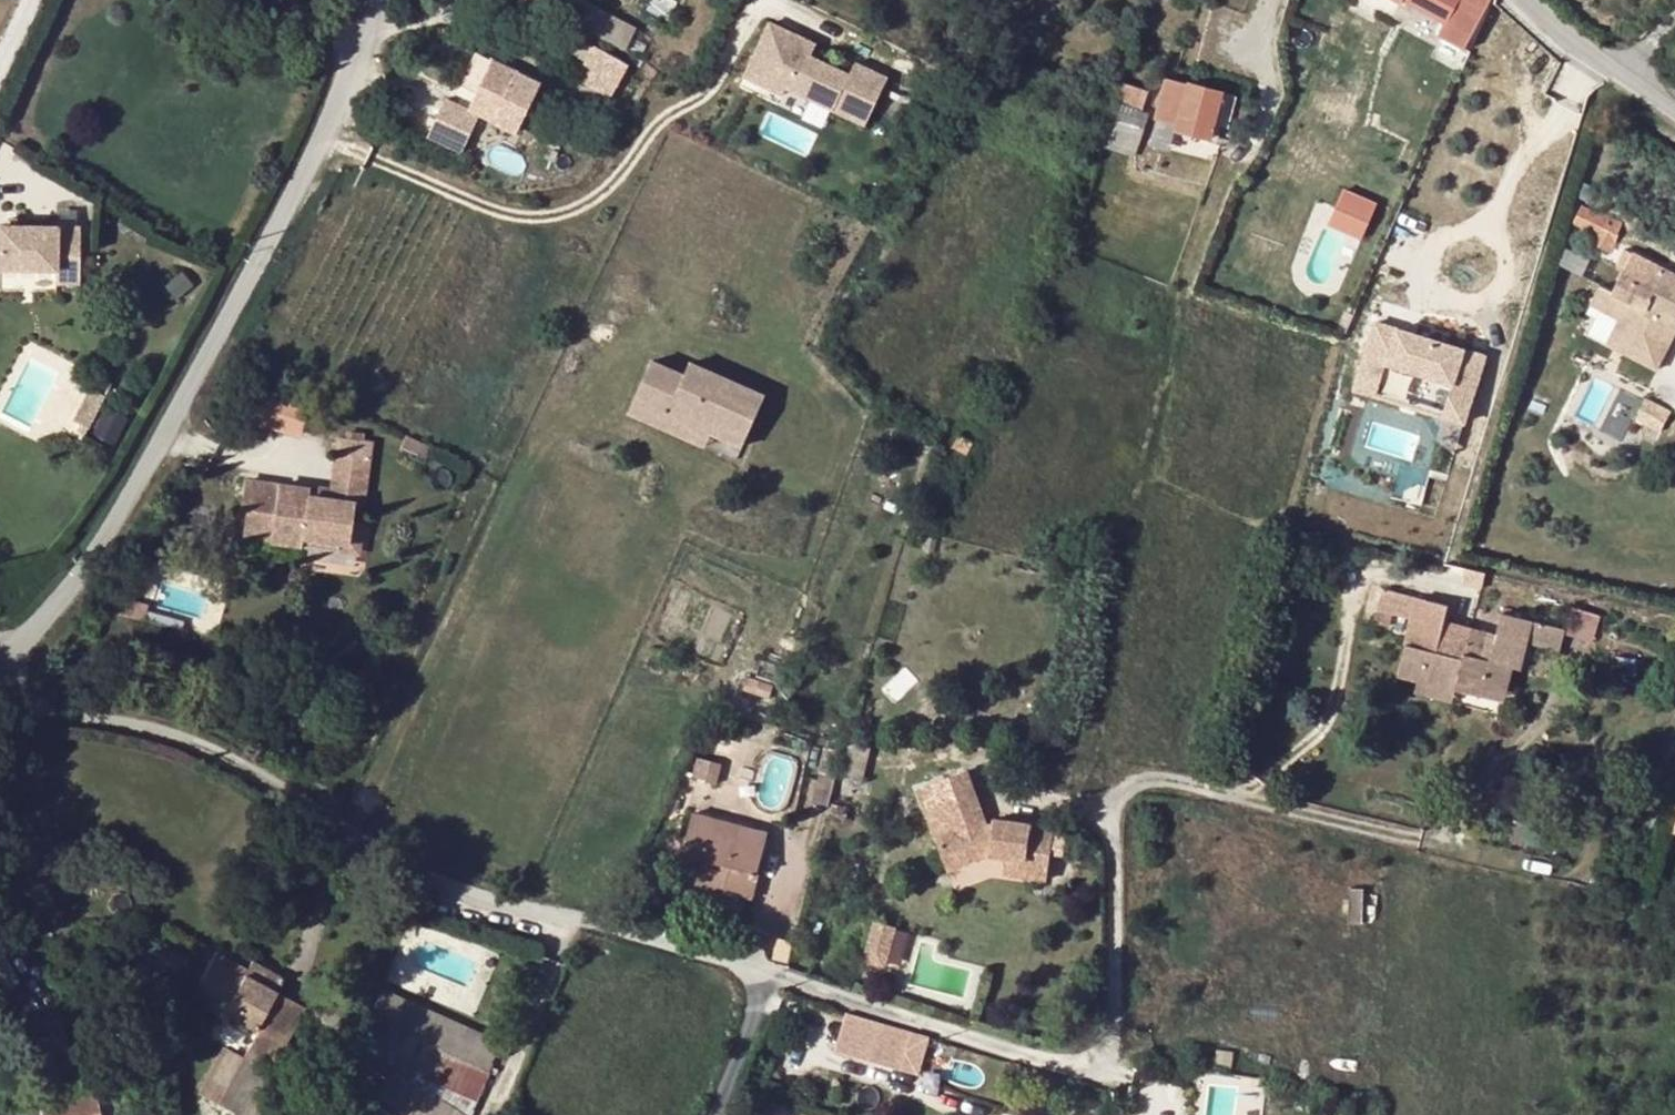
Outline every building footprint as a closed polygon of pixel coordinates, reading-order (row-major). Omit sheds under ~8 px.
[(577,0),(573,0),(563,21),(624,52),(636,31),(577,0)] [(1494,0),(1460,0),(1439,36),(1465,51),(1494,0)] [(806,43),(773,26),(745,79),(783,98),(786,92),(864,132),(888,87),(856,70),(850,82),(812,61),(800,55),(806,43)] [(818,49),(806,43),(800,55),(812,61),(818,49)] [(617,88),(627,67),(594,50),(593,52),(579,46),(573,60),(585,66),(578,81),(608,97),(613,86),(617,88)] [(517,135),(541,86),(479,55),(463,87),(480,96),(472,113),(447,101),(430,135),(462,151),(480,117),(517,135)] [(1228,132),(1237,100),(1165,79),(1155,117),(1174,123),(1172,130),(1211,141),(1214,128),(1228,132)] [(1123,84),(1105,135),(1138,146),(1148,116),(1142,113),(1149,93),(1123,84)] [(923,118),(930,121),(934,112),(927,108),(923,118)] [(1241,118),(1242,120),(1244,122),(1245,122),(1247,123),(1250,122),(1252,122),(1254,119),(1254,117),(1254,115),(1253,112),(1251,111),(1249,110),(1246,110),(1243,111),(1242,113),(1241,115),(1241,118)] [(1133,158),(1138,146),(1105,135),(1101,146),(1133,158)] [(1378,194),(1342,180),(1326,217),(1362,232),(1378,194)] [(1602,218),(1583,208),(1575,225),(1604,240),(1609,229),(1599,223),(1602,218)] [(76,235),(0,233),(0,277),(52,277),(52,293),(76,292),(76,235)] [(1617,266),(1627,270),(1614,295),(1602,289),(1593,307),(1622,322),(1640,331),(1632,346),(1663,361),(1674,336),(1674,275),(1625,251),(1617,266)] [(1640,331),(1622,322),(1610,347),(1658,371),(1663,361),(1632,346),(1640,331)] [(1464,422),(1485,356),(1375,323),(1355,389),(1464,422)] [(742,447),(765,395),(690,362),(685,375),(652,360),(629,412),(662,427),(669,414),(742,447)] [(90,428),(104,396),(88,389),(74,420),(90,428)] [(705,446),(712,433),(669,414),(662,427),(705,446)] [(432,446),(406,433),(399,448),(425,461),(432,446)] [(369,458),(371,441),(364,440),(346,437),(338,436),(336,453),(369,458)] [(966,457),(972,444),(960,437),(953,450),(966,457)] [(362,505),(369,458),(336,453),(331,489),(309,486),(309,489),(308,496),(354,504),(362,505)] [(354,504),(308,496),(309,489),(244,480),(241,506),(250,508),(248,536),(302,543),(303,535),(349,541),(354,504)] [(359,552),(363,521),(352,520),(349,541),(303,535),(302,543),(301,545),(359,552)] [(1413,619),(1417,601),(1382,591),(1376,613),(1412,623),(1413,619)] [(1293,615),(1297,600),(1282,596),(1278,609),(1293,615)] [(146,603),(130,599),(125,615),(141,620),(146,603)] [(1449,608),(1418,599),(1413,619),(1445,626),(1445,625),(1449,608)] [(1389,629),(1393,618),(1376,613),(1374,620),(1378,621),(1377,626),(1389,629)] [(1501,616),(1497,635),(1526,642),(1531,623),(1501,616)] [(1451,640),(1442,639),(1445,626),(1413,619),(1412,623),(1401,666),(1421,671),(1418,681),(1455,690),(1483,697),(1487,683),(1508,687),(1512,671),(1520,672),(1526,645),(1526,642),(1497,635),(1497,637),(1494,645),(1486,643),(1488,634),(1470,631),(1468,637),(1453,634),(1451,640)] [(1558,652),(1563,632),(1531,623),(1526,642),(1526,645),(1558,652)] [(1445,625),(1445,626),(1442,639),(1451,640),(1453,634),(1468,637),(1470,631),(1445,625)] [(1486,643),(1494,645),(1497,637),(1488,634),(1486,643)] [(1418,681),(1421,671),(1401,666),(1399,676),(1418,681)] [(1452,702),(1455,690),(1418,681),(1416,693),(1452,702)] [(1505,702),(1508,687),(1487,683),(1483,697),(1505,702)] [(716,783),(721,762),(698,757),(693,776),(706,780),(716,783)] [(976,795),(967,770),(933,783),(942,809),(976,795)] [(1049,862),(1054,827),(984,817),(976,795),(942,809),(952,835),(937,841),(947,870),(988,855),(1005,857),(1049,862)] [(751,900),(767,835),(694,816),(681,868),(700,873),(697,885),(751,900)] [(1047,879),(1049,862),(1005,857),(1003,873),(1047,879)] [(887,955),(895,928),(874,922),(866,950),(887,955)] [(137,937),(128,955),(133,958),(143,940),(137,937)] [(180,959),(143,940),(133,958),(140,962),(138,967),(130,963),(123,976),(154,992),(164,975),(170,978),(180,959)] [(15,971),(0,946),(0,980),(15,971)] [(884,965),(887,955),(866,950),(863,960),(884,965)] [(301,1056),(287,1048),(295,1032),(306,1011),(277,995),(245,978),(247,973),(216,956),(193,997),(257,1032),(243,1059),(228,1052),(202,1097),(234,1114),(237,1114),(265,1063),(290,1077),(301,1056)] [(251,965),(247,973),(245,978),(277,995),(283,983),(251,965)] [(15,971),(0,980),(0,984),(4,991),(20,981),(15,971)] [(461,1028),(382,993),(356,1049),(477,1104),(501,1046),(484,1038),(482,1042),(458,1032),(461,1028)] [(888,1048),(892,1035),(861,1025),(856,1043),(867,1045),(868,1042),(888,1048)] [(458,1032),(482,1042),(484,1038),(461,1028),(458,1032)] [(310,1040),(295,1032),(287,1048),(301,1056),(310,1040)] [(477,1104),(356,1049),(354,1055),(413,1081),(464,1114),(472,1114),(477,1104)] [(340,1058),(328,1053),(321,1067),(330,1071),(324,1084),(330,1087),(332,1084),(350,1095),(371,1109),(378,1099),(403,1114),(464,1114),(413,1081),(354,1055),(349,1055),(339,1077),(333,1074),(340,1058)] [(43,1080),(49,1077),(42,1062),(36,1064),(43,1080)] [(290,1077),(265,1063),(237,1114),(257,1114),(276,1079),(286,1084),(290,1077)] [(286,1084),(276,1079),(257,1114),(284,1114),(298,1090),(286,1084)] [(42,1114),(98,1114),(95,1096),(40,1106),(42,1114)] [(321,1103),(309,1111),(307,1114),(331,1114),(334,1110),(321,1103)]
